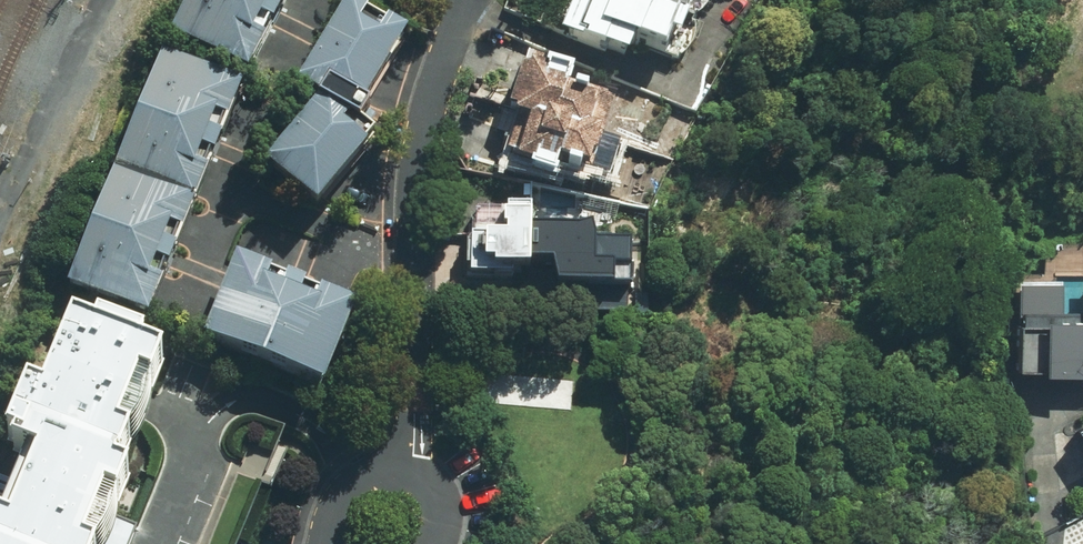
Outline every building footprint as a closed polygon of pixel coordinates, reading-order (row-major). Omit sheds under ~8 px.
[(249,76),(281,15),(288,0),(191,0),(173,36),(249,76)] [(561,38),(582,48),(583,45),(627,63),(633,47),(677,64),(679,58),(685,57),(689,49),(696,41),(698,32),(699,26),(710,17),(714,0),(577,0),(561,38)] [(351,2),(299,87),(361,125),(408,40),(351,2)] [(121,171),(199,202),(245,89),(166,60),(121,171)] [(530,71),(523,68),(509,109),(515,114),(516,117),(530,121),(527,131),(516,127),(508,155),(519,159),(517,163),(532,169),(530,173),(558,181),(560,162),(569,165),(568,170),(580,174),(583,169),(610,180),(622,144),(604,137),(618,101),(576,90),(577,83),(573,80),(575,71),(549,64),(546,70),(534,66),(530,71)] [(267,165),(318,210),(374,138),(318,103),(267,165)] [(68,290),(151,320),(195,207),(115,175),(68,290)] [(503,212),(475,211),(476,236),(472,237),(472,245),(468,245),(468,270),(472,269),(471,277),(515,276),(514,270),(530,270),(530,265),(554,267),(558,285),(585,284),(587,290),(613,289),(612,285),(619,283),(619,270),(631,269),(633,264),(633,241),(597,241),(591,228),(577,232),(532,231),(533,208),(508,208),(503,209),(503,212)] [(197,343),(323,394),(359,308),(233,257),(197,343)] [(1017,283),(1015,372),(1082,373),(1082,312),(1059,312),(1060,284),(1017,283)] [(139,527),(118,518),(121,508),(131,480),(122,475),(133,446),(145,431),(154,398),(166,369),(157,365),(160,356),(100,331),(95,339),(76,332),(45,401),(28,395),(9,446),(15,450),(14,458),(38,468),(12,532),(0,528),(0,543),(132,543),(139,527)]
